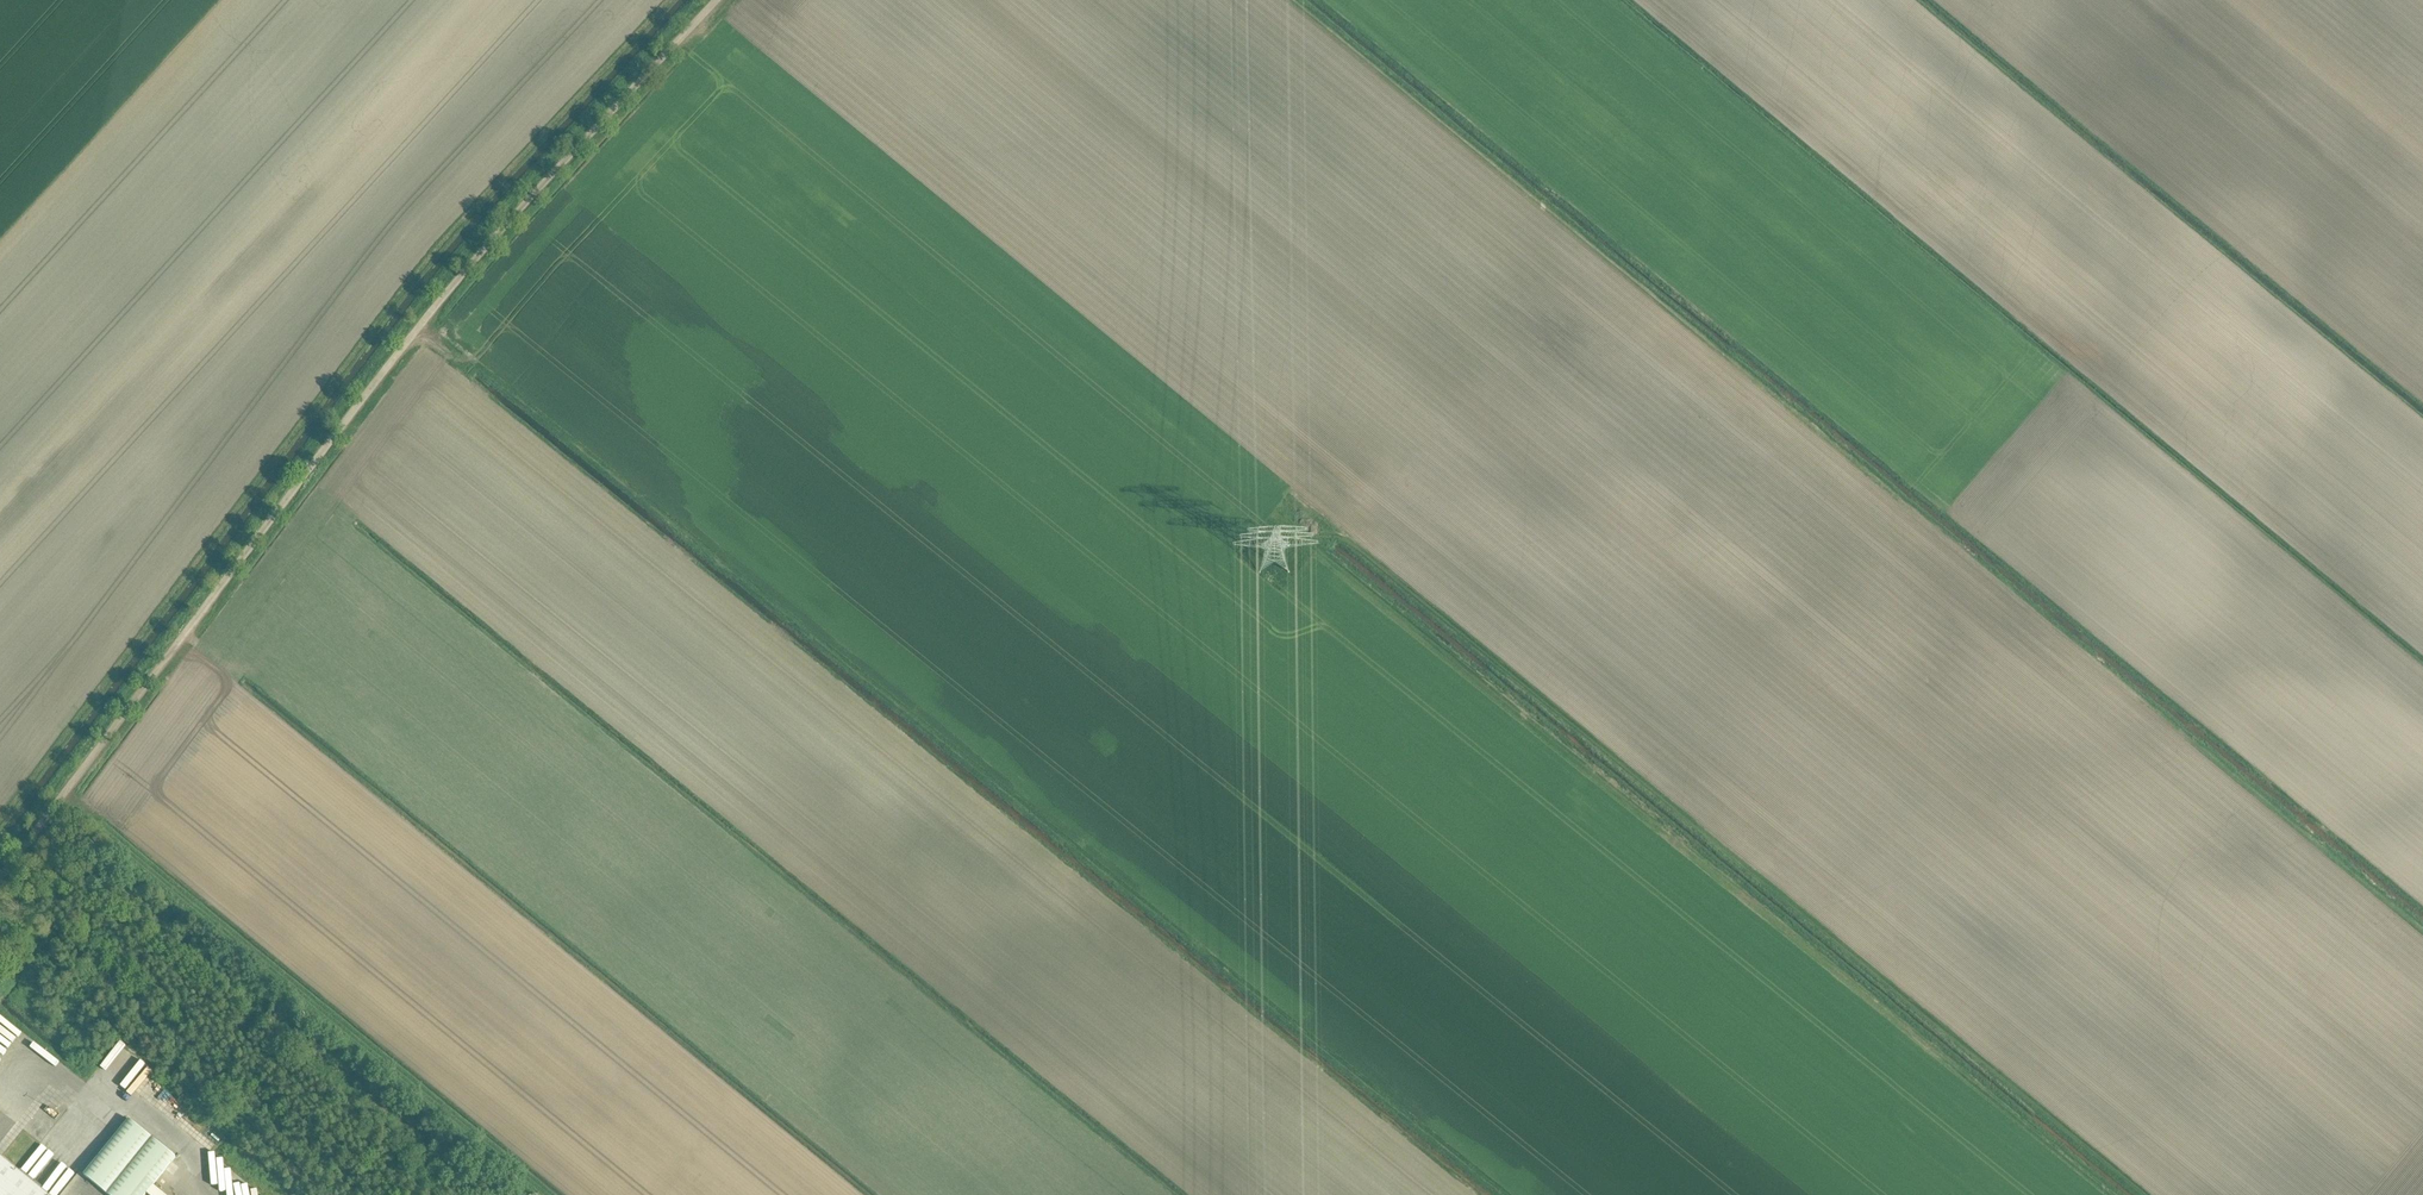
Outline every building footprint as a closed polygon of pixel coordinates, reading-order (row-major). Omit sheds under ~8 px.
[(20,1033),(0,1013),(0,1021),(16,1037),(20,1033)] [(13,1044),(0,1034),(0,1061),(13,1044)] [(48,1110),(31,1138),(38,1143),(55,1115),(48,1110)] [(84,1176),(107,1194),(146,1194),(147,1194),(153,1186),(176,1158),(129,1121),(84,1176)] [(76,1173),(61,1163),(57,1168),(51,1164),(57,1155),(42,1144),(22,1172),(56,1194),(60,1194),(76,1173)] [(0,1157),(0,1194),(47,1194),(0,1157)] [(245,1173),(237,1173),(238,1194),(246,1194),(245,1173)] [(153,1186),(147,1194),(149,1194),(164,1194),(153,1186)]
